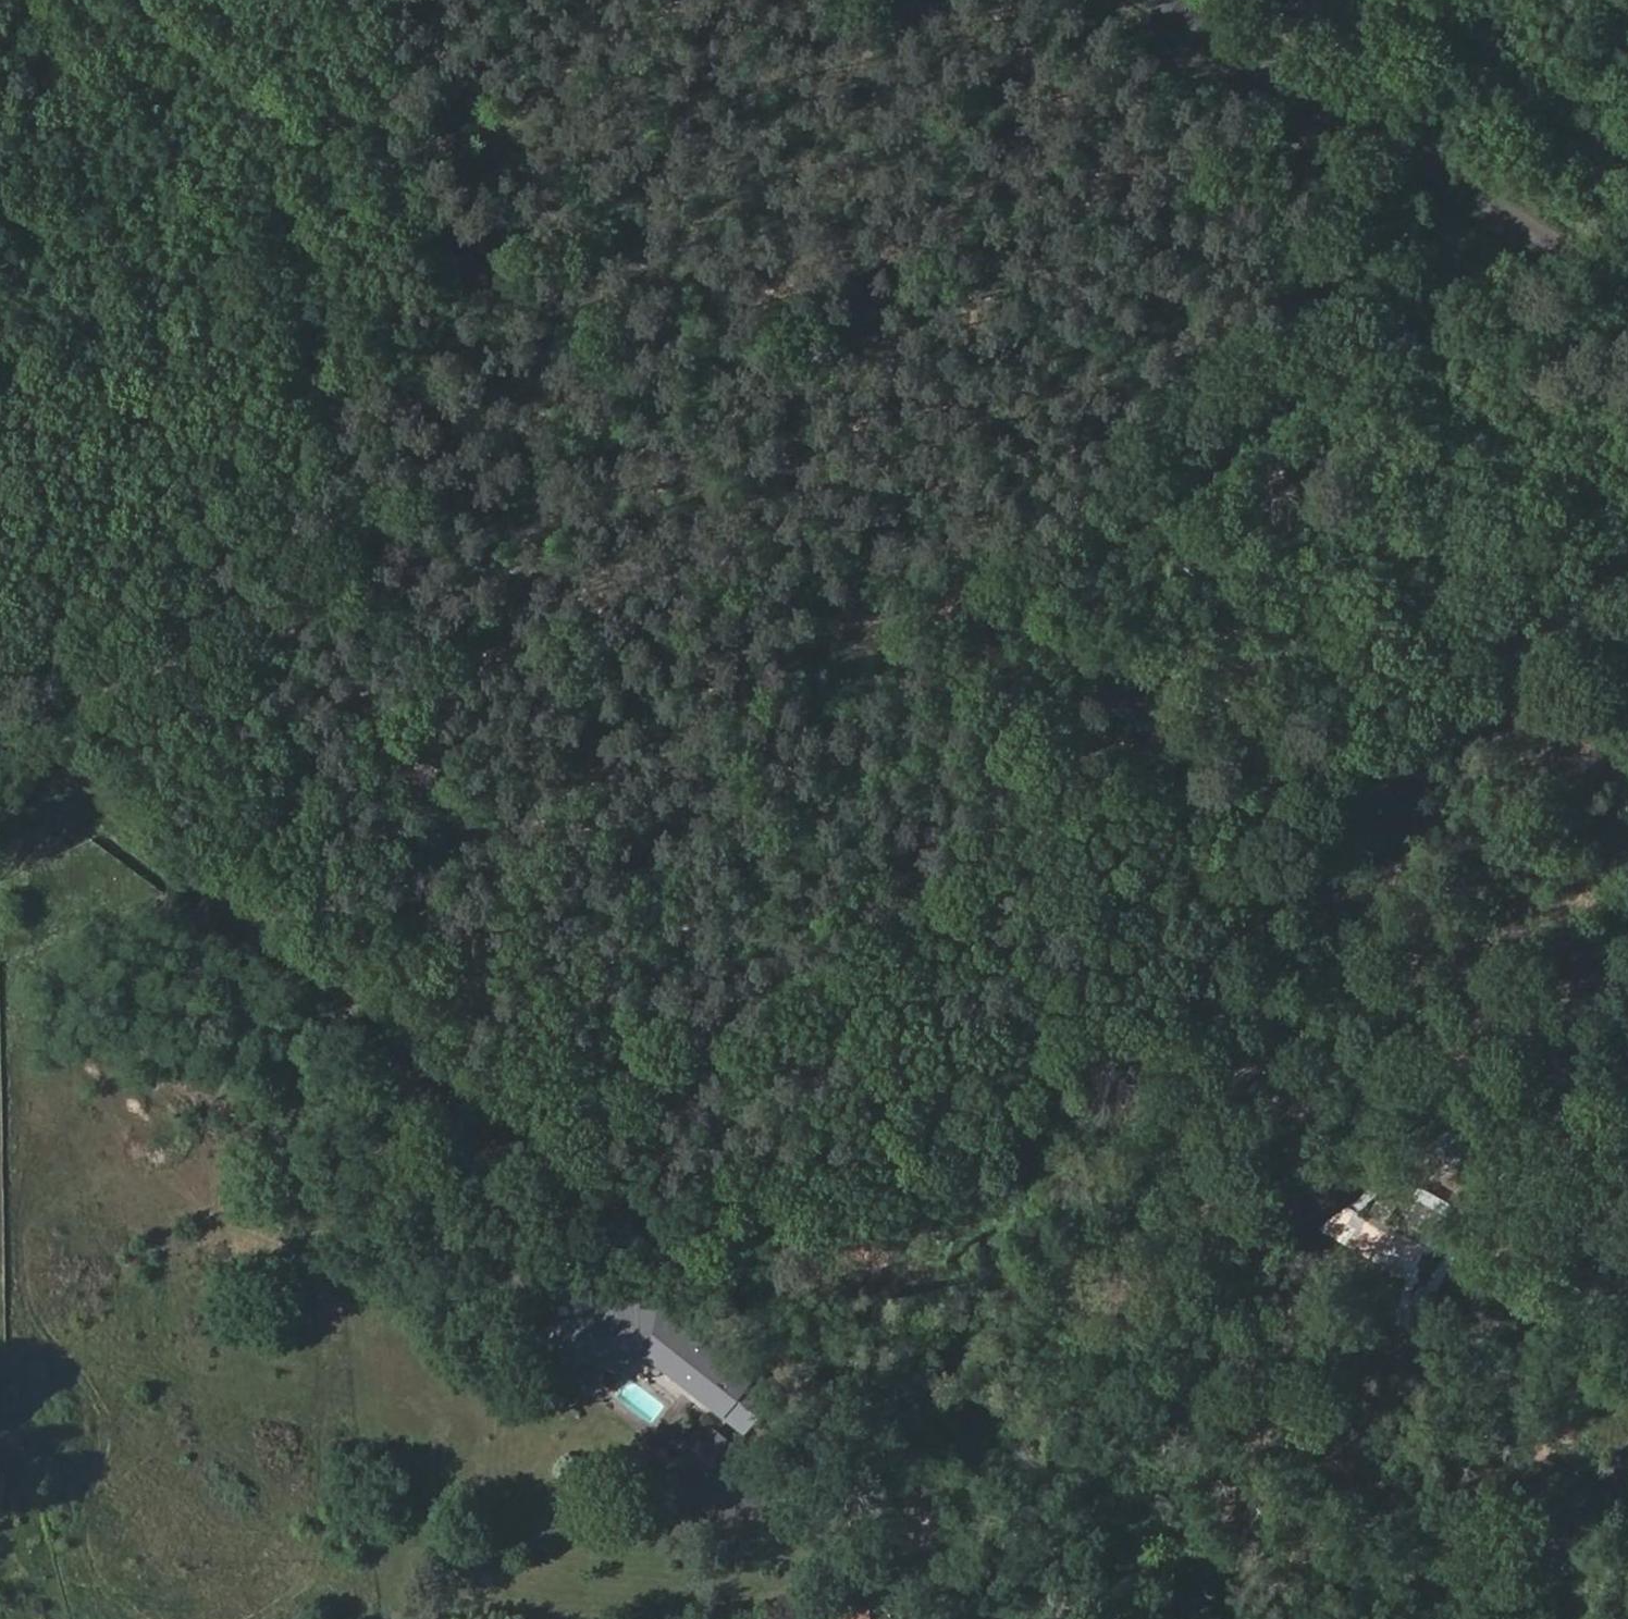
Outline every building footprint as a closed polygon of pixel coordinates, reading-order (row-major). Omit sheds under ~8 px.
[(1338,1208),(1326,1232),(1362,1251),(1365,1243),(1396,1259),(1404,1242),(1338,1208)] [(749,1427),(768,1400),(657,1310),(642,1311),(640,1304),(551,1313),(556,1363),(646,1354),(724,1415),(727,1410),(749,1427)] [(724,1415),(746,1432),(749,1427),(727,1410),(724,1415)] [(709,1424),(682,1456),(702,1473),(729,1441),(709,1424)]
